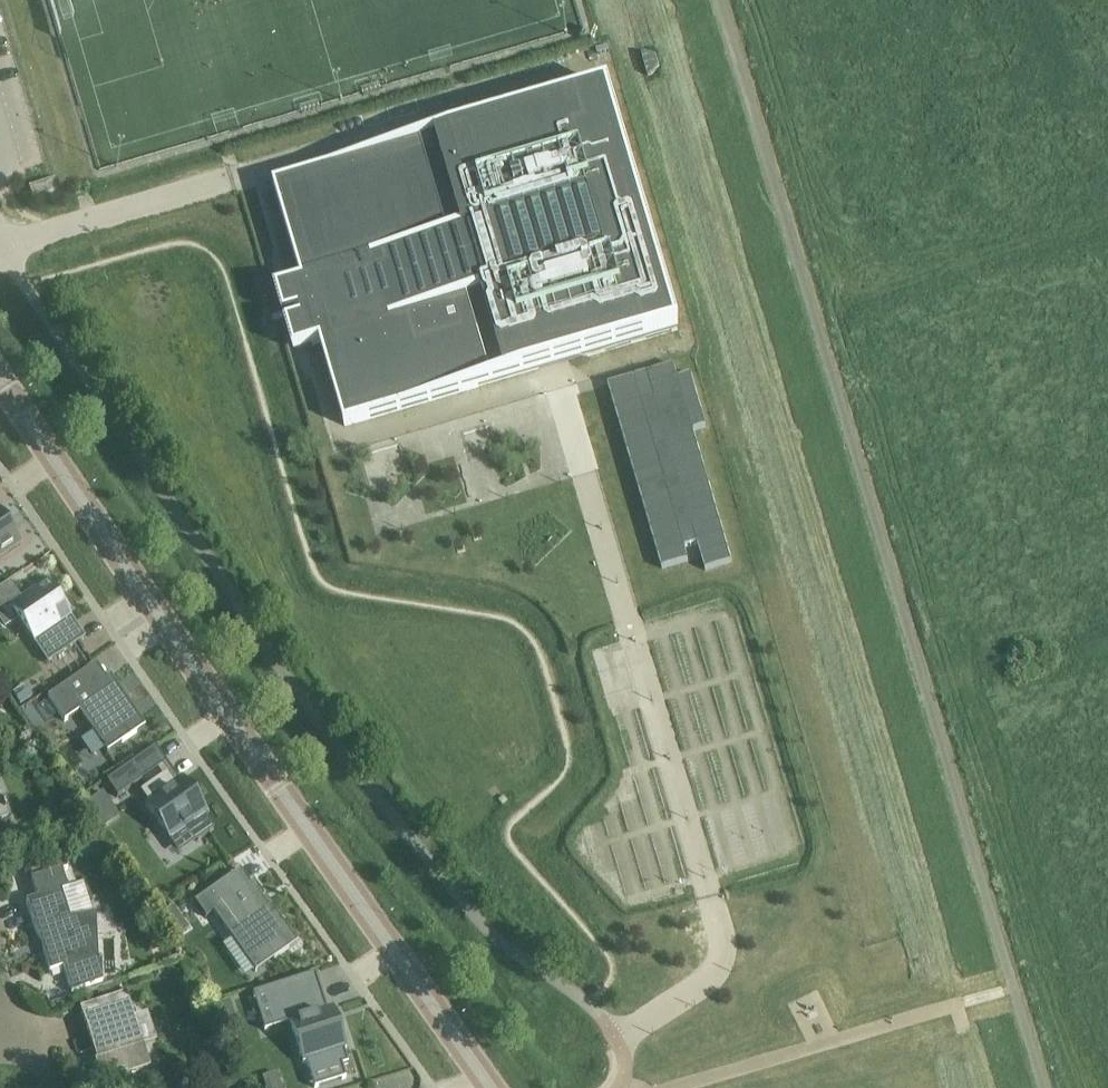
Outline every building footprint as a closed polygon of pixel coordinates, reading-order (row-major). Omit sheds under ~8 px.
[(646,52),(641,54),(647,75),(653,73),(659,65),(656,55),(646,52)] [(320,340),(344,426),(680,326),(607,88),(274,183),(302,277),(282,283),(301,346),(320,340)] [(54,179),(28,187),(32,198),(58,189),(54,179)] [(649,373),(609,385),(663,569),(689,561),(684,548),(698,544),(706,570),(732,563),(693,431),(706,427),(691,375),(677,379),(674,366),(649,373)] [(21,544),(0,513),(0,558),(21,544)] [(46,581),(9,606),(48,663),(84,638),(46,581)] [(107,752),(145,726),(110,675),(91,688),(81,673),(47,697),(64,721),(79,711),(107,752)] [(31,707),(22,713),(30,725),(39,719),(31,707)] [(130,764),(106,782),(117,798),(142,780),(130,764)] [(170,840),(188,828),(197,840),(214,829),(204,816),(206,814),(181,778),(174,783),(166,772),(139,791),(147,802),(144,804),(170,840)] [(103,793),(86,804),(102,828),(119,816),(103,793)] [(10,822),(9,820),(8,821),(6,815),(7,814),(5,806),(3,806),(0,798),(0,825),(10,822)] [(38,898),(26,902),(50,972),(62,967),(65,975),(70,990),(71,993),(75,992),(84,989),(102,982),(102,959),(96,959),(95,938),(95,925),(72,925),(73,916),(64,890),(67,889),(61,870),(67,868),(64,857),(58,859),(29,869),(32,879),(31,879),(38,898)] [(299,941),(254,881),(240,892),(231,880),(233,878),(231,877),(195,903),(207,919),(215,913),(234,939),(239,936),(256,959),(269,949),(276,958),(299,941)] [(173,907),(160,915),(168,926),(181,917),(173,907)] [(330,1026),(320,991),(296,998),(291,982),(264,990),(276,1027),(288,1023),(301,1065),(304,1064),(308,1076),(347,1065),(343,1052),(345,1051),(336,1024),(330,1026)] [(126,1077),(126,1076),(153,1067),(129,993),(79,1009),(93,1049),(96,1048),(100,1060),(94,1062),(102,1084),(120,1078),(121,1079),(126,1077)] [(230,1000),(215,1004),(221,1021),(235,1017),(230,1000)]
